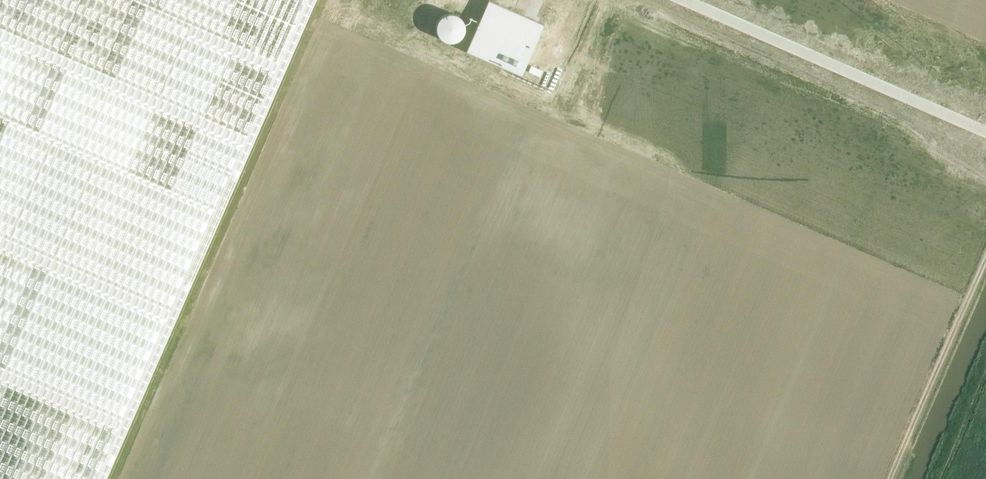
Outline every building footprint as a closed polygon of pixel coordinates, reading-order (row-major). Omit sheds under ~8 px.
[(526,19),(503,71),(559,96),(582,43),(526,19)] [(586,34),(583,40),(597,46),(599,40),(586,34)] [(605,43),(602,48),(616,54),(619,49),(605,43)]
